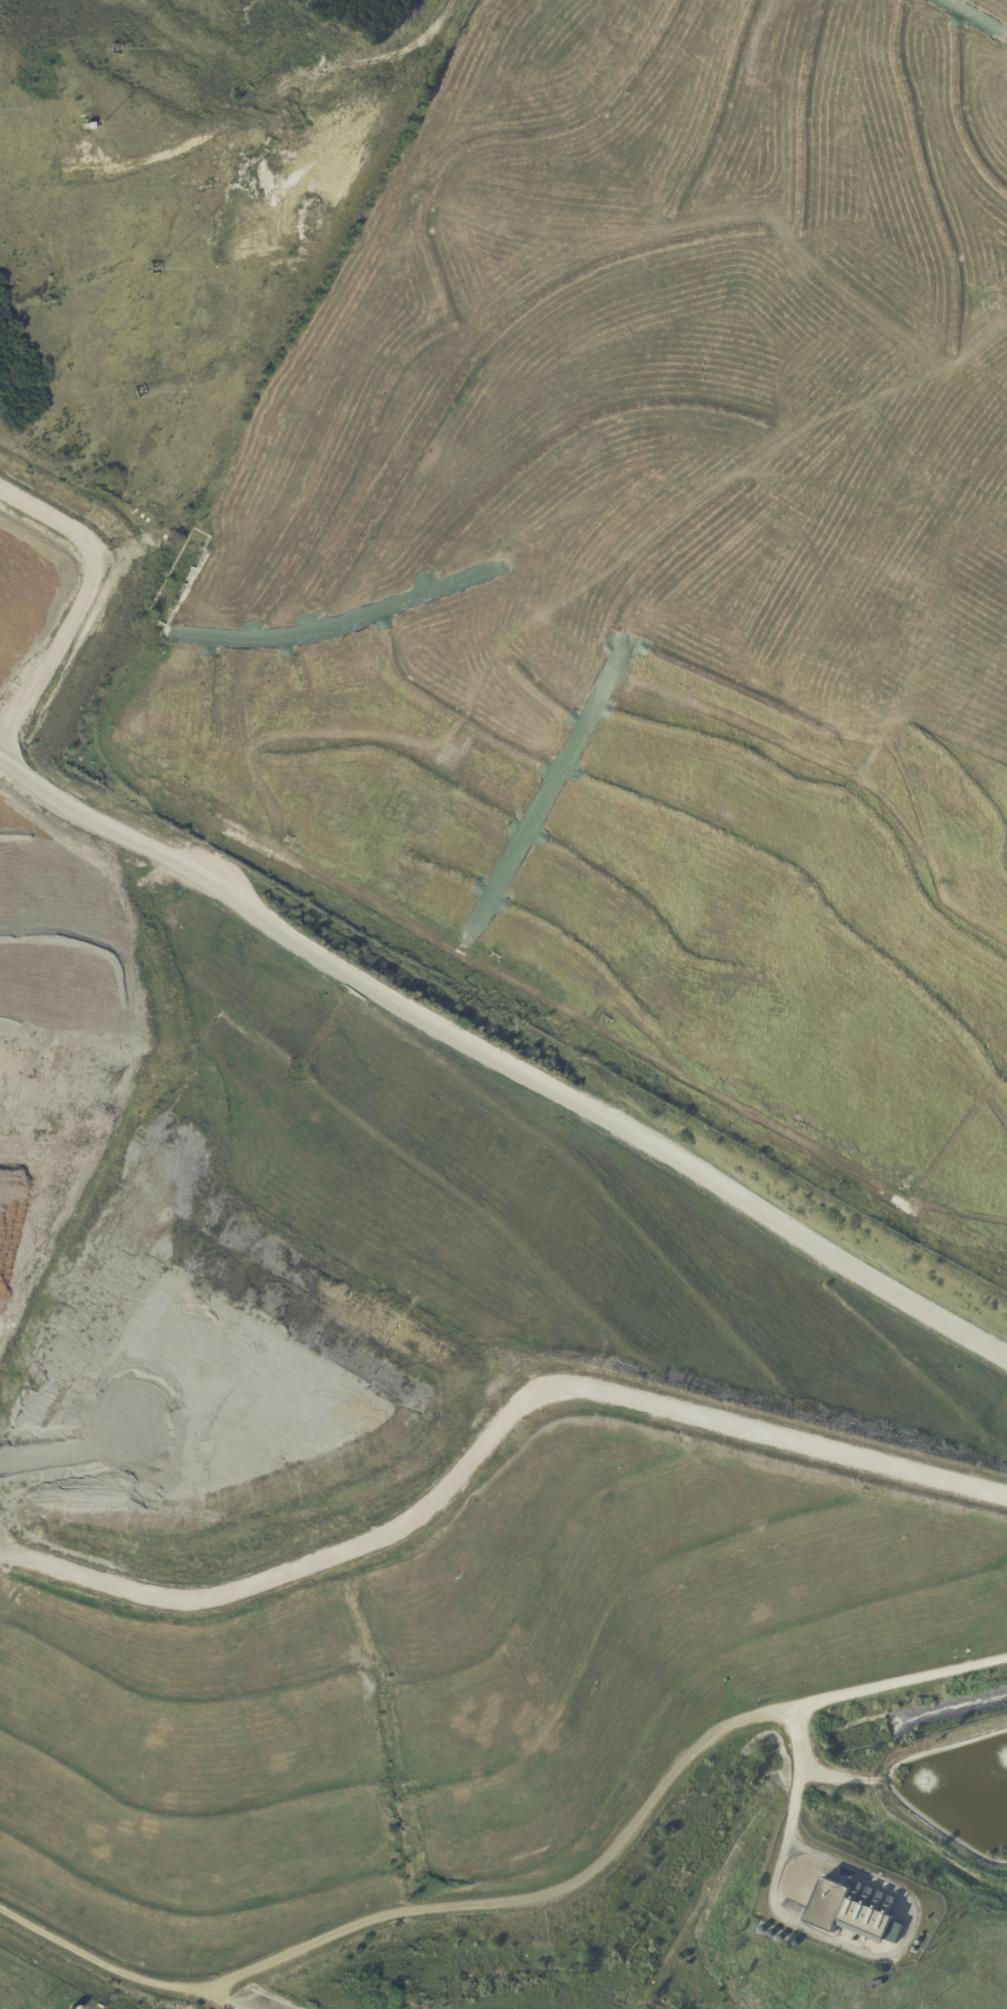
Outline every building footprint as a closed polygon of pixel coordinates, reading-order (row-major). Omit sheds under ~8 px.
[(839,1883),(854,1890),(850,1898),(896,1918),(885,1943),(840,1923),(835,1934),(807,1922),(826,1878),(839,1883)]
